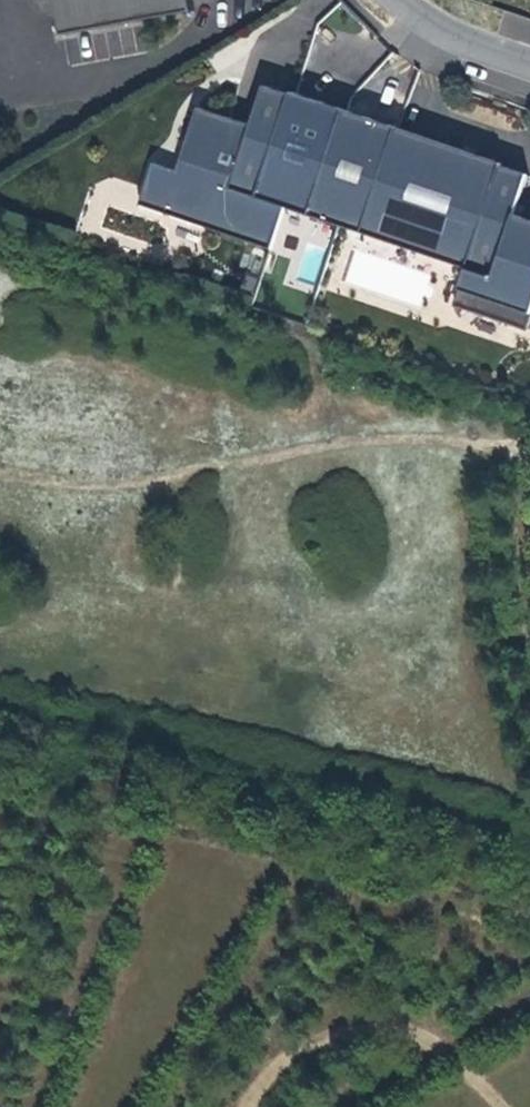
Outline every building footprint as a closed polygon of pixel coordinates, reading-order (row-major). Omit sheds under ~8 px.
[(62,36),(194,11),(192,0),(56,0),(62,36)] [(528,174),(503,166),(394,128),(367,118),(292,92),(291,94),(265,86),(246,124),(227,117),(199,107),(183,154),(188,155),(182,172),(178,171),(154,163),(145,188),(169,196),(163,213),(271,249),(286,207),(467,269),(454,305),(527,330),(529,320),(529,231),(512,225),(515,214),(528,174)] [(188,155),(183,154),(178,171),(182,172),(188,155)] [(163,213),(169,196),(145,188),(139,205),(163,213)] [(515,214),(512,225),(529,231),(529,219),(515,214)]
